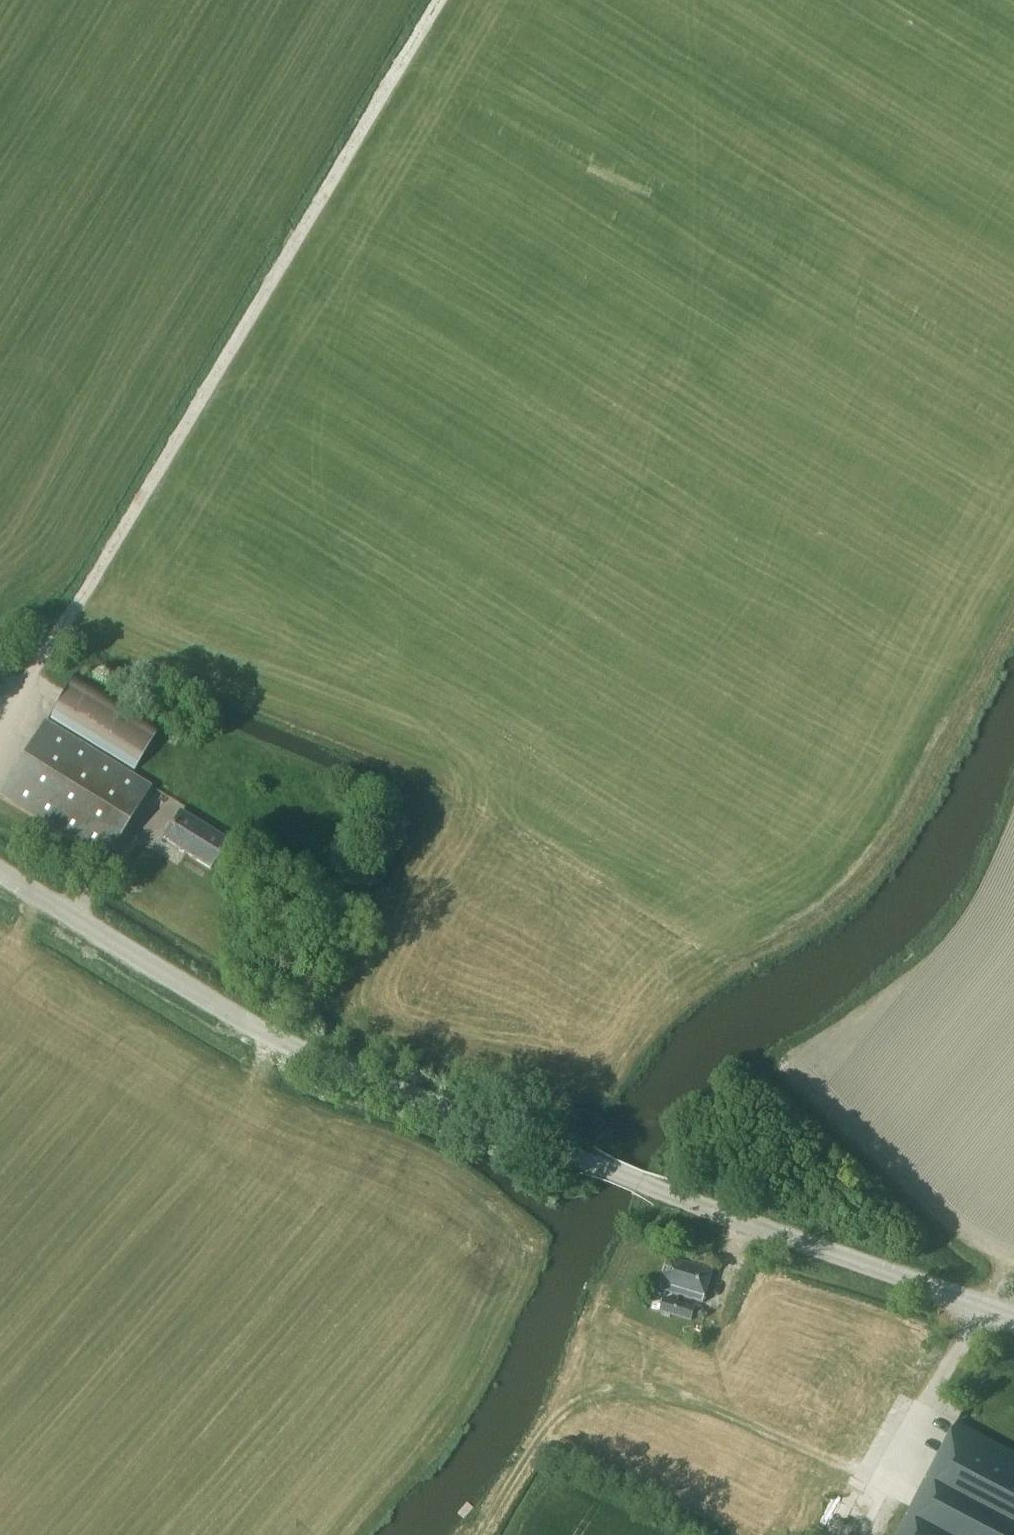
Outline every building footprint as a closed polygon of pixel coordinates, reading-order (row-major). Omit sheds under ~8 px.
[(63,661),(68,654),(58,648),(53,655),(63,661)] [(75,675),(48,719),(134,773),(162,729),(75,675)] [(151,786),(44,721),(0,794),(0,797),(105,861),(151,786)] [(210,869),(227,840),(180,811),(162,839),(210,869)] [(703,1302),(712,1271),(669,1258),(659,1289),(703,1302)] [(692,1320),(695,1308),(663,1298),(660,1310),(692,1320)] [(957,1423),(899,1534),(1013,1534),(1013,1453),(957,1423)]
